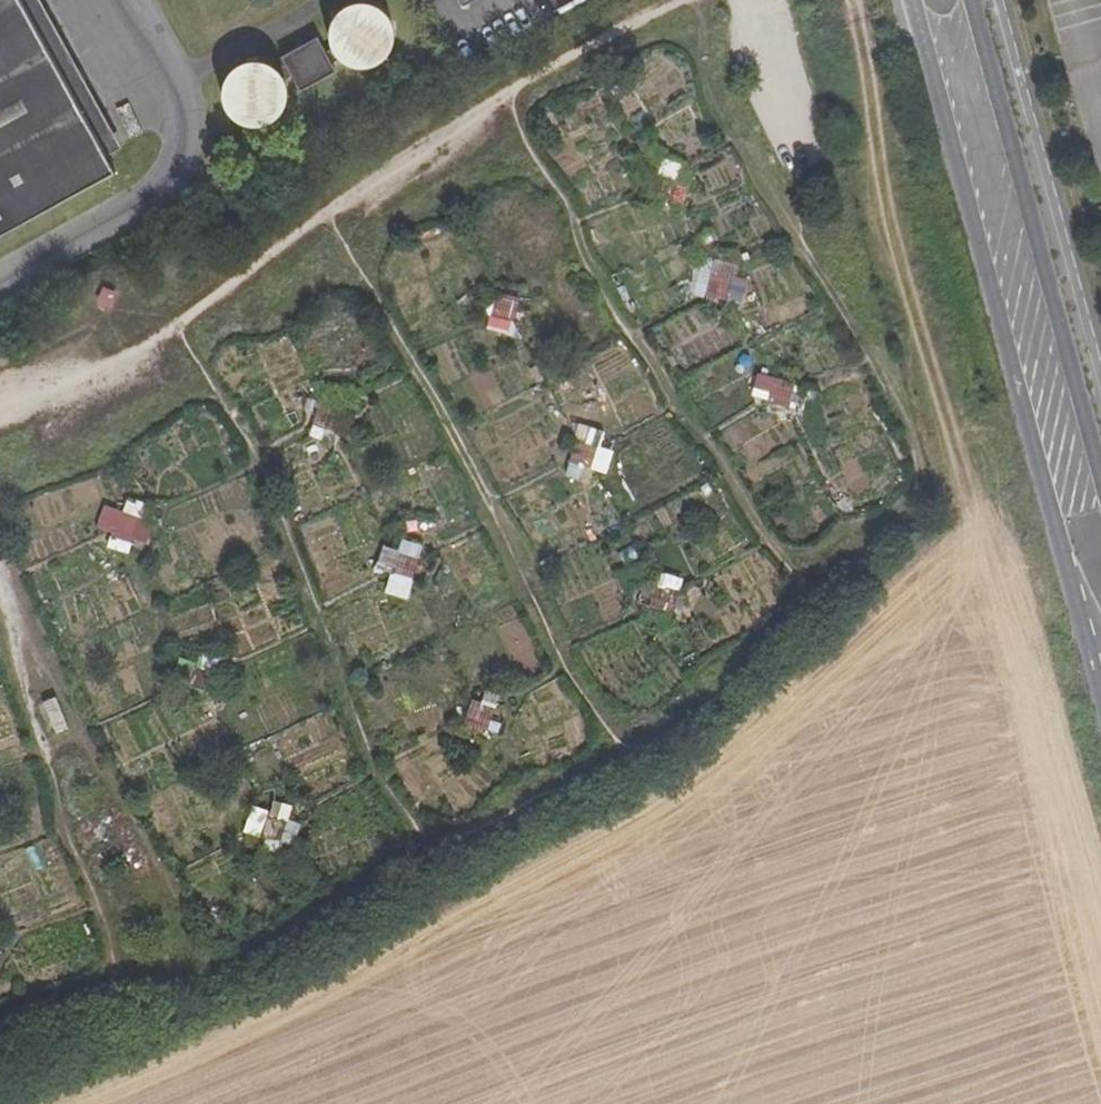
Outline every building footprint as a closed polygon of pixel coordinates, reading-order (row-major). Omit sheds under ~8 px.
[(117,168),(25,0),(0,0),(0,233),(117,168)] [(328,48),(319,33),(283,53),(286,60),(279,64),(267,58),(256,56),(246,58),(237,62),(232,69),(226,77),(225,87),(226,98),(229,107),(237,114),(245,120),(258,122),(273,118),(283,110),(287,104),(290,94),(289,84),(286,75),(295,72),(302,87),(338,67),(334,59),(342,54),(351,61),(360,63),(372,61),(383,57),(389,52),(393,46),(397,30),(396,21),(389,8),(378,1),(374,0),(351,0),(346,4),(339,11),(334,17),(332,25),(333,33),(333,44),(328,48)] [(495,293),(491,329),(513,331),(517,295),(495,293)] [(753,393),(786,406),(795,384),(761,372),(753,393)] [(131,554),(135,542),(149,546),(157,523),(106,506),(98,529),(113,534),(109,547),(131,554)] [(404,538),(399,553),(393,552),(386,573),(413,582),(425,545),(404,538)] [(44,703),(57,734),(71,728),(58,698),(44,703)]
